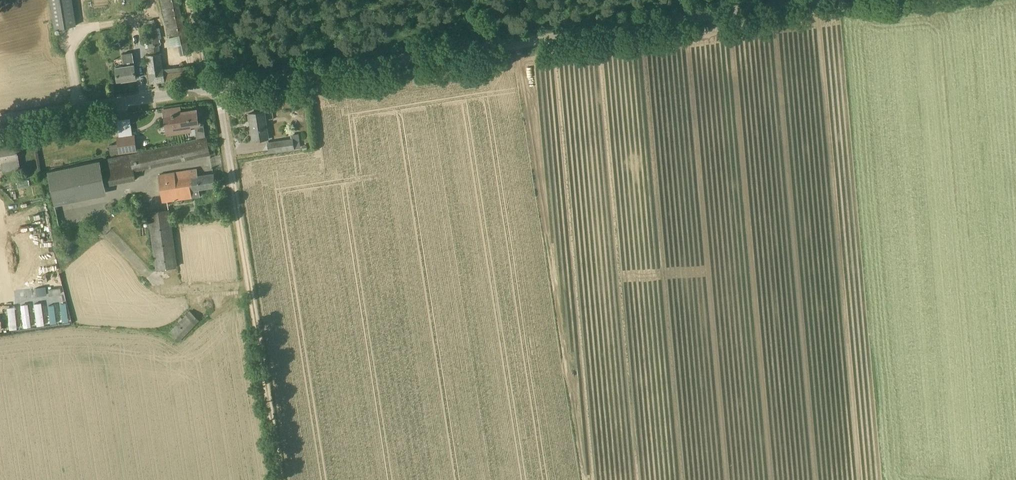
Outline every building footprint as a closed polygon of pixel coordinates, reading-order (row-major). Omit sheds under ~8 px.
[(55,29),(76,25),(73,0),(51,0),(55,29)] [(170,39),(178,38),(181,56),(189,54),(177,0),(161,0),(170,39)] [(155,21),(144,23),(150,55),(147,55),(150,83),(181,79),(189,76),(187,66),(163,70),(163,68),(161,53),(155,21)] [(132,52),(123,54),(125,66),(116,67),(118,81),(136,78),(134,64),(132,52)] [(197,110),(181,113),(180,107),(164,109),(166,123),(167,135),(191,131),(190,125),(199,124),(197,110)] [(264,111),(249,113),(253,140),(268,138),(264,111)] [(290,135),(291,139),(292,139),(294,148),(301,148),(299,134),(290,135)] [(134,136),(118,138),(119,152),(136,150),(134,136)] [(135,170),(199,156),(210,153),(207,138),(56,169),(62,195),(136,179),(135,170)] [(270,151),(294,148),(292,139),(291,139),(269,143),(270,151)] [(0,146),(0,163),(17,160),(15,144),(0,146)] [(216,186),(214,173),(198,176),(197,169),(159,176),(163,202),(191,198),(190,190),(216,186)] [(169,210),(148,213),(156,269),(177,266),(169,210)] [(33,306),(36,324),(42,323),(40,306),(33,306)] [(190,309),(169,332),(179,342),(201,319),(190,309)]
